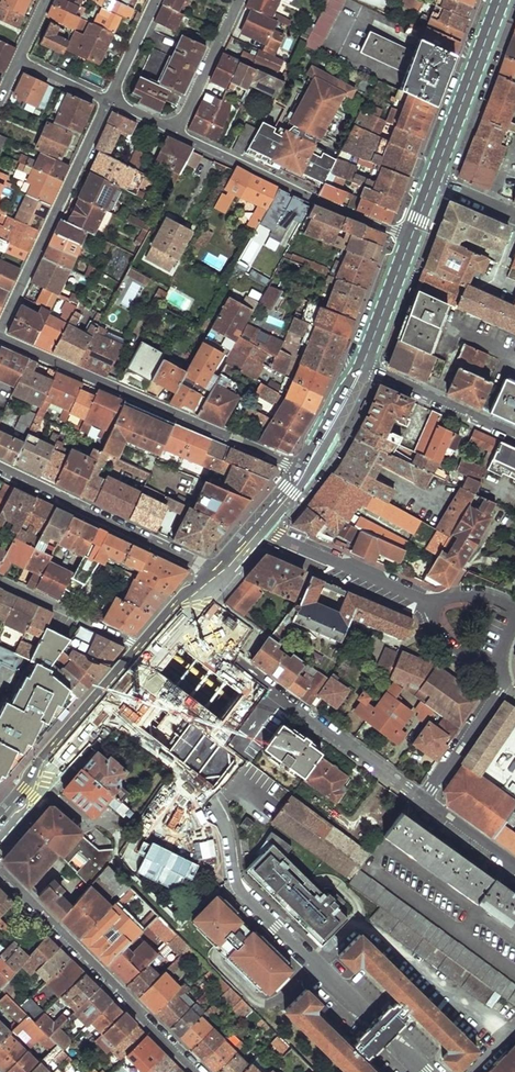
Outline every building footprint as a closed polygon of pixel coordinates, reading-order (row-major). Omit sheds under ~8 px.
[(23,14),(29,0),(0,0),(0,4),(23,14)] [(53,5),(73,15),(81,0),(55,0),(53,5)] [(92,24),(112,33),(120,17),(127,20),(132,9),(112,0),(90,0),(95,2),(100,8),(92,24)] [(132,9),(137,0),(112,0),(132,9)] [(162,4),(177,11),(183,0),(164,0),(162,4)] [(245,7),(252,10),(277,21),(282,23),(284,20),(274,15),(281,0),(249,0),(245,7)] [(305,45),(317,51),(344,0),(328,0),(328,1),(305,45)] [(402,2),(418,10),(424,0),(403,0),(402,2)] [(462,33),(465,27),(467,20),(431,2),(427,0),(424,0),(418,10),(417,13),(431,19),(462,33)] [(467,20),(469,14),(472,7),(458,0),(432,0),(431,2),(467,20)] [(17,27),(23,14),(0,4),(0,19),(17,27)] [(162,4),(154,21),(163,25),(175,31),(183,14),(177,11),(162,4)] [(53,5),(48,16),(76,29),(77,24),(80,18),(73,15),(53,5)] [(242,32),(266,44),(263,51),(274,56),(284,35),(272,30),(277,21),(252,10),(242,32)] [(412,22),(460,42),(460,39),(462,33),(431,19),(428,23),(414,17),(412,22)] [(80,18),(77,24),(87,29),(90,23),(80,18)] [(419,40),(454,55),(457,50),(460,42),(412,22),(410,21),(409,22),(407,27),(404,34),(419,40)] [(50,22),(40,43),(64,53),(69,42),(61,38),(64,31),(58,28),(59,25),(50,22)] [(87,29),(84,36),(74,31),(69,42),(67,48),(98,63),(102,54),(106,56),(112,44),(108,42),(112,33),(92,24),(90,23),(87,29)] [(163,25),(132,92),(141,96),(138,102),(159,112),(165,99),(175,104),(181,93),(183,94),(189,81),(206,45),(193,39),(175,31),(163,25)] [(506,55),(514,59),(514,31),(511,40),(506,55)] [(193,39),(206,45),(209,46),(212,40),(196,32),(193,39)] [(359,52),(405,72),(398,90),(434,107),(442,84),(447,72),(451,62),(454,55),(419,40),(416,47),(414,51),(368,32),(359,52)] [(3,72),(15,47),(0,40),(0,71),(3,72)] [(256,57),(251,67),(257,69),(275,77),(283,60),(280,58),(274,56),(263,51),(260,50),(256,57)] [(243,51),(239,61),(240,62),(251,67),(256,57),(243,51)] [(216,68),(210,81),(227,89),(228,87),(240,62),(239,61),(223,54),(216,68)] [(500,72),(514,79),(514,59),(506,55),(503,64),(500,72)] [(240,62),(228,87),(234,90),(236,84),(247,88),(248,85),(257,69),(251,67),(240,62)] [(307,176),(323,184),(323,183),(329,173),(333,165),(335,159),(322,153),(322,152),(320,157),(311,152),(314,146),(315,140),(315,138),(319,138),(328,121),(330,118),(329,117),(328,115),(333,110),(334,102),(337,103),(338,103),(339,101),(342,94),(347,97),(349,98),(353,90),(312,68),(307,75),(309,76),(314,79),(310,86),(310,87),(310,88),(312,90),(306,95),(305,103),(302,103),(301,102),(300,106),(290,123),(293,126),(291,128),(287,131),(284,138),(276,133),(273,132),(275,128),(262,122),(258,129),(249,144),(245,153),(263,162),(265,158),(271,162),(270,165),(304,181),(307,176)] [(257,69),(248,85),(251,87),(275,98),(284,82),(275,77),(257,69)] [(483,116),(512,128),(514,130),(514,119),(511,118),(514,108),(514,79),(500,72),(491,94),(483,116)] [(25,74),(14,97),(37,107),(47,84),(25,74)] [(305,83),(310,86),(314,79),(309,76),(305,83)] [(47,84),(37,107),(39,108),(41,103),(46,105),(47,103),(54,88),(47,84)] [(54,88),(47,103),(56,107),(62,92),(54,88)] [(303,96),(302,103),(305,103),(306,95),(312,90),(310,88),(305,93),(297,89),(296,92),(303,96)] [(394,103),(386,122),(395,126),(423,138),(429,121),(434,107),(398,90),(397,89),(393,98),(391,97),(389,101),(394,103)] [(227,91),(223,100),(228,102),(232,93),(227,91)] [(58,114),(54,123),(79,134),(93,106),(62,92),(56,107),(53,112),(58,114)] [(344,104),(347,97),(342,94),(339,101),(344,104)] [(201,100),(188,128),(205,136),(222,101),(216,98),(213,105),(201,100)] [(222,101),(205,136),(214,141),(227,114),(225,113),(230,103),(228,102),(223,100),(222,101)] [(328,115),(329,117),(335,113),(343,117),(344,114),(336,109),(337,103),(334,102),(333,110),(328,115)] [(287,124),(291,128),(293,126),(290,123),(300,106),(295,103),(287,118),(285,117),(282,122),(284,124),(286,120),(288,122),(287,124)] [(363,111),(379,116),(381,109),(366,104),(363,111)] [(112,111),(95,148),(99,151),(110,156),(122,130),(131,134),(137,123),(112,111)] [(362,111),(354,126),(380,138),(386,122),(362,111)] [(479,125),(476,134),(504,147),(512,128),(483,116),(479,125)] [(333,123),(328,121),(319,138),(315,138),(315,140),(320,141),(322,139),(328,142),(329,140),(325,138),(326,137),(332,141),(333,139),(327,135),(333,123)] [(245,123),(233,150),(243,155),(245,153),(249,144),(258,129),(245,123)] [(47,124),(37,148),(61,158),(71,134),(47,124)] [(340,150),(359,158),(408,176),(416,155),(389,143),(380,138),(354,126),(340,150)] [(389,143),(416,155),(423,138),(395,126),(389,143)] [(279,127),(276,133),(284,138),(287,131),(279,127)] [(468,154),(467,157),(495,170),(504,147),(476,134),(468,154)] [(3,155),(9,139),(0,135),(0,154),(3,155)] [(168,138),(156,161),(173,170),(165,185),(173,189),(193,150),(168,138)] [(322,152),(322,153),(323,150),(314,146),(311,152),(320,157),(322,152)] [(145,154),(135,150),(127,165),(137,171),(145,154)] [(99,151),(89,172),(117,185),(135,193),(144,174),(137,171),(127,165),(110,156),(99,151)] [(20,162),(61,180),(69,164),(41,153),(37,162),(12,152),(10,157),(20,162)] [(467,157),(459,178),(487,190),(495,170),(467,157)] [(350,181),(365,187),(399,201),(408,176),(359,158),(358,161),(381,171),(376,182),(354,173),(350,181)] [(32,174),(26,186),(29,187),(26,194),(28,195),(50,205),(61,180),(20,162),(16,171),(20,173),(24,172),(32,174)] [(329,173),(340,178),(350,181),(354,173),(333,165),(329,173)] [(234,170),(220,195),(225,197),(229,191),(260,206),(248,224),(256,229),(260,223),(278,188),(251,175),(236,167),(234,170)] [(89,171),(77,197),(79,197),(105,209),(107,205),(115,188),(117,185),(89,172),(89,171)] [(4,184),(8,176),(1,173),(0,175),(0,183),(4,184)] [(329,173),(323,183),(336,188),(340,178),(329,173)] [(8,176),(4,184),(12,188),(15,179),(8,176)] [(307,176),(304,181),(320,188),(323,184),(307,176)] [(320,188),(317,194),(341,204),(344,196),(346,192),(336,188),(323,183),(323,184),(320,188)] [(115,188),(133,197),(135,193),(117,185),(115,188)] [(365,187),(360,198),(395,211),(399,201),(365,187)] [(278,188),(260,223),(273,230),(270,236),(279,241),(289,246),(311,203),(304,200),(278,188)] [(17,217),(16,220),(38,230),(50,205),(28,195),(25,201),(22,207),(17,217)] [(79,197),(68,222),(87,231),(93,234),(105,209),(79,197)] [(360,198),(355,210),(390,224),(395,211),(360,198)] [(449,202),(437,235),(455,244),(459,234),(499,251),(509,227),(449,202)] [(346,232),(353,235),(381,246),(386,233),(314,204),(308,216),(311,217),(339,229),(346,232)] [(150,223),(130,213),(127,220),(150,230),(153,225),(150,223)] [(168,216),(146,256),(171,269),(193,230),(168,216)] [(8,242),(28,251),(38,230),(16,220),(12,219),(8,217),(3,227),(0,226),(0,238),(8,242)] [(311,217),(305,232),(332,244),(339,229),(311,217)] [(61,219),(55,232),(84,246),(86,242),(83,241),(87,231),(68,222),(61,219)] [(212,234),(202,229),(195,242),(205,247),(212,234)] [(55,232),(49,244),(75,256),(80,247),(83,249),(84,246),(55,232)] [(343,237),(337,235),(332,244),(346,251),(353,235),(346,232),(343,237)] [(353,235),(346,251),(375,262),(381,246),(353,235)] [(435,239),(417,289),(447,303),(448,303),(456,307),(457,304),(466,285),(474,267),(483,271),(488,259),(455,244),(437,235),(435,239)] [(139,237),(136,243),(142,245),(145,240),(139,237)] [(4,252),(5,249),(8,242),(0,238),(0,250),(4,252)] [(107,241),(100,253),(105,255),(111,243),(107,241)] [(5,249),(24,258),(28,251),(8,242),(5,249)] [(49,244),(43,257),(70,269),(75,256),(49,244)] [(346,251),(335,274),(331,273),(329,276),(365,290),(370,276),(375,262),(346,251)] [(290,260),(303,265),(321,273),(323,266),(292,255),(290,260)] [(58,293),(71,269),(70,269),(43,257),(32,281),(51,290),(58,293)] [(8,292),(19,270),(0,261),(0,288),(8,292)] [(82,270),(80,273),(87,276),(92,278),(97,269),(89,265),(86,272),(82,270)] [(128,269),(126,277),(146,283),(148,276),(128,269)] [(271,280),(252,270),(249,275),(268,286),(271,280)] [(334,288),(327,309),(353,320),(365,290),(329,276),(327,275),(323,284),(334,288)] [(457,304),(514,330),(514,303),(513,307),(466,285),(457,304)] [(269,287),(260,303),(273,309),(282,292),(269,287)] [(8,292),(0,288),(0,310),(8,292)] [(417,289),(408,313),(438,327),(439,327),(447,303),(417,289)] [(51,290),(44,305),(50,308),(57,296),(58,293),(51,290)] [(158,290),(154,299),(162,303),(166,294),(158,290)] [(247,296),(242,306),(251,311),(252,312),(257,302),(247,296)] [(187,372),(175,393),(170,402),(180,407),(185,404),(193,407),(194,413),(195,414),(216,377),(211,374),(221,354),(226,356),(251,311),(242,306),(228,298),(188,370),(187,372)] [(70,302),(60,319),(68,322),(79,303),(76,301),(74,304),(70,302)] [(301,320),(346,339),(353,320),(327,309),(309,302),(301,320)] [(66,326),(53,351),(78,362),(104,315),(98,312),(85,333),(74,327),(86,306),(79,303),(68,322),(66,326)] [(21,304),(7,331),(33,343),(46,317),(47,314),(39,311),(21,304)] [(42,304),(39,311),(47,314),(50,308),(44,305),(42,304)] [(159,311),(154,320),(159,323),(164,313),(159,311)] [(408,313),(397,340),(428,353),(438,327),(408,313)] [(104,315),(78,362),(106,374),(124,339),(106,329),(112,318),(104,315)] [(46,317),(33,343),(53,351),(66,326),(58,322),(46,317)] [(308,348),(287,393),(285,397),(313,412),(346,339),(301,320),(294,318),(289,329),(305,336),(302,345),(308,348)] [(276,356),(283,343),(247,324),(225,363),(236,369),(254,378),(256,374),(257,373),(262,363),(270,367),(276,356)] [(396,369),(423,381),(427,373),(434,356),(428,353),(397,340),(391,358),(396,369)] [(140,342),(126,368),(150,381),(151,379),(164,355),(165,354),(140,342)] [(463,346),(456,361),(457,364),(456,366),(458,366),(478,375),(488,353),(467,344),(467,345),(463,346)] [(0,349),(0,379),(16,386),(29,360),(0,348),(0,349)] [(164,355),(151,379),(175,393),(187,372),(180,369),(168,362),(170,359),(164,355)] [(434,356),(427,373),(439,378),(447,361),(434,356)] [(168,362),(180,369),(182,365),(171,358),(170,359),(168,362)] [(29,360),(16,386),(14,390),(12,394),(40,406),(56,371),(49,369),(45,377),(32,371),(36,363),(29,360)] [(225,363),(197,414),(221,425),(237,398),(224,390),(236,369),(225,363)] [(458,366),(447,392),(478,406),(490,380),(478,375),(458,366)] [(56,371),(40,406),(37,411),(43,414),(48,404),(63,410),(58,421),(64,424),(70,412),(80,390),(83,383),(56,371)] [(262,383),(278,393),(285,397),(287,393),(256,374),(254,378),(262,383)] [(514,424),(514,383),(506,379),(491,413),(514,424)] [(262,383),(255,394),(274,404),(278,393),(262,383)] [(370,411),(361,425),(394,441),(398,443),(401,436),(392,431),(389,432),(387,431),(393,416),(396,417),(397,421),(406,425),(410,417),(404,416),(411,400),(380,385),(370,411)] [(0,405),(0,416),(2,417),(6,407),(9,401),(12,394),(14,390),(9,388),(0,405)] [(80,390),(70,412),(85,418),(95,397),(80,390)] [(98,390),(95,397),(85,418),(82,426),(79,430),(84,432),(88,434),(91,426),(91,423),(103,428),(100,431),(97,438),(105,441),(123,401),(98,390)] [(285,397),(265,431),(293,446),(313,412),(285,397)] [(368,401),(364,400),(360,409),(364,411),(368,401)] [(9,401),(6,407),(14,411),(17,406),(9,401)] [(123,401),(105,441),(101,450),(115,457),(123,439),(140,446),(160,454),(162,449),(175,423),(123,401)] [(248,407),(260,413),(263,407),(251,401),(248,407)] [(248,407),(243,415),(257,422),(262,414),(260,413),(248,407)] [(431,409),(414,450),(419,452),(424,455),(436,425),(441,413),(431,409)] [(36,415),(25,410),(22,415),(34,420),(35,416),(36,415)] [(22,415),(16,428),(27,433),(32,422),(34,420),(22,415)] [(38,425),(41,419),(35,416),(34,420),(32,422),(38,425)] [(23,442),(14,463),(40,475),(57,439),(59,435),(53,432),(48,442),(33,436),(38,425),(32,422),(27,433),(23,442)] [(175,423),(162,449),(212,468),(216,458),(218,458),(224,444),(203,435),(202,438),(181,429),(182,426),(175,423)] [(355,436),(354,437),(387,452),(390,447),(394,441),(361,425),(355,436)] [(436,425),(424,455),(436,461),(441,450),(444,451),(447,444),(449,445),(454,433),(436,425)] [(203,435),(182,426),(181,429),(202,438),(203,435)] [(476,429),(471,440),(495,451),(500,440),(480,431),(476,429)] [(14,463),(23,442),(0,431),(0,456),(14,463)] [(259,441),(287,454),(293,446),(265,431),(259,441)] [(333,471),(333,472),(389,502),(396,490),(367,475),(373,461),(425,488),(434,473),(399,457),(387,452),(354,437),(333,471)] [(57,439),(40,475),(56,483),(67,457),(59,453),(64,442),(57,439)] [(489,466),(514,478),(514,447),(500,440),(495,451),(493,455),(489,466)] [(218,458),(267,478),(277,467),(224,444),(218,458)] [(160,454),(140,446),(139,450),(158,458),(160,454)] [(390,447),(387,452),(399,457),(401,453),(390,447)] [(67,457),(56,483),(80,494),(100,452),(94,448),(89,458),(71,450),(67,457)] [(80,494),(95,502),(106,479),(97,475),(103,462),(112,466),(113,464),(116,457),(115,457),(101,450),(100,452),(80,494)] [(401,453),(399,457),(434,473),(447,479),(450,475),(446,474),(447,472),(437,468),(440,462),(436,461),(424,455),(419,452),(415,460),(401,453)] [(483,453),(480,460),(486,463),(485,464),(489,466),(493,455),(489,453),(488,455),(483,453)] [(113,464),(148,479),(151,474),(116,457),(113,464)] [(206,482),(249,500),(267,478),(218,458),(216,458),(212,468),(226,474),(223,483),(208,477),(206,482)] [(453,459),(450,467),(453,468),(470,476),(482,482),(487,469),(464,459),(462,464),(453,459)] [(308,505),(349,524),(360,499),(365,501),(363,506),(415,533),(422,521),(416,518),(389,502),(333,472),(308,505)] [(434,473),(425,488),(430,491),(435,481),(446,486),(449,480),(447,479),(434,473)] [(450,475),(447,479),(449,480),(456,483),(458,479),(450,475)] [(470,476),(465,488),(477,493),(478,493),(482,482),(470,476)] [(95,502),(129,518),(142,493),(107,477),(106,479),(95,502)] [(206,482),(192,509),(228,525),(238,512),(249,500),(206,482)] [(0,498),(0,502),(4,504),(13,487),(7,484),(0,498)] [(4,504),(0,511),(0,525),(4,518),(14,522),(8,533),(14,536),(35,497),(13,487),(4,504)] [(175,501),(166,497),(163,503),(155,499),(158,493),(144,487),(142,493),(129,518),(154,530),(166,504),(169,506),(170,509),(184,515),(172,539),(204,554),(228,525),(192,509),(175,501)] [(463,487),(438,530),(440,531),(451,537),(471,504),(477,493),(465,488),(463,487)] [(396,490),(389,502),(416,518),(421,507),(397,494),(398,491),(396,490)] [(451,537),(440,555),(460,566),(461,566),(491,516),(490,515),(497,502),(483,496),(482,499),(483,501),(479,509),(471,504),(451,537)] [(35,497),(14,536),(13,537),(34,547),(39,538),(31,534),(35,527),(42,531),(55,507),(35,497)] [(308,505),(293,523),(294,526),(319,536),(326,528),(323,525),(325,522),(329,525),(350,539),(356,527),(349,524),(308,505)] [(55,507),(42,531),(59,539),(72,515),(55,507)] [(72,515),(59,539),(58,542),(80,552),(83,554),(88,545),(97,527),(72,515)] [(359,519),(356,527),(363,530),(403,548),(406,540),(359,519)] [(97,527),(88,545),(98,550),(107,532),(97,527)] [(363,530),(353,551),(376,560),(380,553),(401,562),(406,549),(403,548),(363,530)] [(440,531),(424,558),(435,563),(439,556),(440,555),(451,537),(440,531)] [(139,569),(137,575),(135,578),(168,595),(177,585),(188,571),(107,532),(98,550),(94,558),(105,564),(109,556),(139,569)] [(0,561),(0,573),(4,575),(11,562),(23,568),(34,547),(13,537),(5,551),(0,561)] [(39,538),(34,547),(51,555),(56,546),(39,538)] [(34,547),(23,568),(32,572),(26,585),(34,589),(47,562),(51,555),(34,547)] [(80,552),(69,573),(73,575),(79,564),(83,554),(80,552)] [(253,570),(245,579),(262,587),(292,600),(304,571),(266,555),(253,570)] [(450,585),(460,566),(440,555),(439,556),(435,563),(428,575),(425,580),(438,586),(450,585)] [(47,562),(34,589),(48,595),(59,601),(72,576),(73,575),(69,573),(47,562)] [(79,564),(73,575),(72,576),(78,579),(84,566),(79,564)] [(123,572),(135,578),(137,575),(124,569),(123,572)] [(359,594),(312,574),(305,591),(282,621),(290,625),(293,619),(342,641),(353,616),(405,639),(414,618),(359,594)] [(72,576),(59,601),(65,604),(65,602),(78,579),(72,576)] [(135,578),(125,601),(152,613),(160,604),(168,595),(135,578)] [(236,590),(226,603),(240,614),(262,587),(245,579),(236,590)] [(0,593),(0,615),(7,618),(17,596),(8,592),(2,589),(0,593)] [(17,596),(7,618),(4,623),(24,631),(25,629),(37,605),(25,600),(17,596)] [(104,622),(133,636),(144,623),(152,613),(125,601),(118,597),(104,622)] [(37,605),(25,629),(29,631),(40,636),(45,626),(52,612),(43,608),(37,605)] [(282,621),(276,629),(285,636),(290,625),(282,621)] [(95,632),(80,625),(71,636),(89,644),(95,632)] [(7,776),(76,695),(47,673),(50,663),(56,655),(60,649),(64,645),(69,637),(45,626),(40,636),(35,648),(30,658),(36,661),(28,677),(26,676),(21,688),(18,688),(11,703),(6,701),(0,713),(0,774),(7,776)] [(270,626),(266,632),(271,635),(275,630),(270,626)] [(24,631),(20,641),(24,643),(29,631),(25,629),(24,631)] [(275,630),(271,635),(280,642),(282,644),(283,642),(287,645),(290,642),(284,639),(285,636),(276,629),(275,630)] [(64,645),(108,666),(124,646),(95,632),(89,644),(71,636),(69,637),(64,645)] [(271,635),(252,660),(311,704),(318,693),(329,678),(295,653),(292,658),(277,647),(280,642),(271,635)] [(20,641),(15,652),(21,654),(30,658),(35,648),(24,643),(20,641)] [(1,664),(13,669),(21,654),(15,652),(2,646),(0,645),(0,665),(1,664)] [(60,649),(96,679),(108,666),(64,645),(60,649)] [(376,670),(388,677),(398,652),(387,647),(376,670)] [(67,673),(87,689),(96,679),(60,649),(56,655),(71,667),(67,673)] [(403,651),(392,680),(393,681),(403,688),(421,700),(435,710),(437,712),(459,727),(481,695),(441,667),(403,651)] [(47,673),(76,695),(80,698),(87,689),(67,673),(64,676),(50,663),(47,673)] [(330,679),(319,694),(323,697),(336,706),(348,690),(336,681),(340,676),(335,673),(330,679)] [(362,700),(356,710),(400,742),(407,733),(400,729),(412,712),(399,702),(402,698),(399,696),(396,699),(395,698),(403,688),(393,681),(374,708),(366,703),(370,697),(364,692),(359,698),(362,700)] [(311,704),(315,707),(323,697),(319,694),(318,693),(311,704)] [(421,700),(416,707),(420,711),(417,715),(425,721),(429,718),(430,716),(435,710),(421,700)] [(444,791),(449,806),(494,838),(502,827),(509,832),(514,823),(514,800),(479,775),(514,722),(514,708),(505,701),(444,791)] [(430,722),(415,743),(438,759),(459,727),(437,712),(434,717),(441,722),(437,727),(430,722)] [(169,752),(224,790),(245,759),(212,737),(215,733),(192,718),(169,752)] [(303,778),(321,753),(282,724),(264,748),(272,754),(281,761),(278,765),(285,769),(288,766),(297,773),(303,778)] [(97,751),(82,768),(120,801),(128,792),(120,786),(121,782),(119,781),(127,771),(110,756),(107,760),(97,751)] [(281,761),(272,754),(269,757),(278,765),(281,761)] [(321,757),(304,779),(336,803),(347,788),(345,787),(351,779),(321,757)] [(297,773),(288,766),(285,769),(294,777),(297,773)] [(82,768),(63,790),(64,793),(91,816),(93,815),(106,801),(123,816),(125,813),(129,815),(132,811),(129,809),(128,809),(129,808),(126,806),(120,801),(82,768)] [(281,808),(272,820),(326,860),(344,835),(290,796),(281,808)] [(275,803),(265,815),(272,820),(281,808),(275,803)] [(51,804),(31,827),(57,853),(90,886),(99,876),(109,865),(115,858),(114,849),(99,850),(81,834),(83,832),(51,804)] [(385,836),(514,930),(514,893),(402,812),(385,836)] [(248,817),(242,826),(250,831),(257,823),(248,817)] [(31,827),(3,860),(28,885),(57,853),(31,827)] [(344,835),(326,860),(350,877),(352,879),(359,870),(370,855),(344,835)] [(507,848),(514,853),(514,836),(507,848)] [(260,862),(248,874),(254,881),(302,928),(314,916),(316,918),(337,896),(324,882),(303,903),(294,895),(295,893),(294,893),(299,888),(288,877),(283,883),(273,873),(294,852),(280,838),(258,860),(260,862)] [(109,865),(99,876),(102,880),(121,899),(132,888),(109,865)] [(349,883),(353,885),(514,1004),(514,985),(359,870),(352,879),(349,883)] [(99,876),(90,886),(93,889),(102,880),(99,876)] [(54,879),(38,895),(61,918),(73,905),(60,893),(64,889),(54,879)] [(353,885),(342,899),(368,921),(371,918),(513,1022),(514,1020),(514,1004),(353,885)] [(73,905),(61,918),(66,923),(81,937),(112,907),(93,889),(90,886),(73,905)] [(13,900),(0,887),(0,913),(13,900)] [(149,925),(159,915),(132,888),(121,899),(112,907),(81,937),(94,951),(108,964),(125,948),(149,925)] [(218,897),(217,896),(195,918),(196,919),(194,921),(198,926),(197,927),(216,946),(219,943),(231,955),(228,958),(261,991),(262,990),(266,994),(269,992),(270,992),(291,971),(290,970),(293,967),(289,963),(289,962),(263,935),(262,936),(257,932),(255,934),(239,919),(242,916),(238,912),(238,911),(225,898),(225,899),(220,895),(218,897)] [(353,929),(335,911),(318,929),(335,947),(353,929)] [(159,915),(149,925),(166,942),(169,944),(179,935),(159,915)] [(5,931),(8,933),(12,929),(0,918),(0,926),(5,931)] [(16,929),(10,935),(18,943),(30,955),(36,948),(16,929)] [(30,955),(26,960),(36,969),(59,946),(53,940),(47,934),(36,948),(30,955)] [(361,934),(339,955),(353,969),(359,963),(363,963),(399,999),(398,1000),(400,1001),(398,1003),(397,1002),(393,1006),(391,1004),(384,1011),(399,1028),(407,1021),(405,1018),(409,1015),(407,1013),(410,1010),(449,1048),(449,1052),(443,1058),(457,1071),(478,1050),(361,934)] [(179,935),(169,944),(172,947),(180,956),(191,947),(179,935)] [(2,958),(16,971),(26,960),(30,955),(18,943),(16,946),(19,948),(13,954),(0,941),(0,956),(2,958)] [(166,942),(155,953),(157,955),(169,944),(166,942)] [(125,948),(108,964),(117,974),(127,984),(154,958),(157,955),(155,953),(145,943),(132,955),(125,948)] [(157,955),(154,958),(157,961),(172,947),(169,944),(157,955)] [(59,946),(36,969),(46,980),(70,957),(65,952),(59,946)] [(180,956),(160,976),(166,981),(170,978),(168,976),(195,951),(191,947),(180,956)] [(70,957),(46,980),(62,996),(86,973),(78,965),(70,957)] [(0,960),(0,988),(1,989),(6,983),(16,971),(2,958),(0,960)] [(154,958),(127,984),(133,990),(139,996),(160,976),(153,968),(159,963),(157,961),(154,958)] [(86,973),(62,996),(76,1010),(99,987),(91,978),(86,973)] [(218,974),(192,999),(195,1003),(200,999),(216,983),(222,978),(218,974)] [(160,976),(139,996),(147,1004),(155,1011),(176,992),(166,981),(160,976)] [(222,978),(216,983),(221,989),(218,992),(221,997),(231,987),(222,978)] [(6,983),(1,989),(7,994),(9,996),(14,991),(6,983)] [(176,992),(155,1011),(164,1020),(170,1027),(190,1008),(178,995),(185,992),(189,988),(185,983),(176,992)] [(99,987),(76,1010),(89,1023),(91,1021),(112,1000),(107,994),(99,987)] [(286,1010),(348,1071),(376,1071),(362,1058),(364,1055),(367,1057),(370,1053),(372,1055),(380,1048),(364,1031),(357,1039),(359,1041),(354,1045),(356,1046),(353,1049),(314,1011),(314,1008),(320,1002),(307,989),(306,989),(286,1010)] [(14,991),(9,996),(19,1007),(25,1002),(14,991)] [(0,1001),(0,1003),(20,1023),(28,1015),(19,1007),(9,996),(7,994),(0,1001)] [(195,1003),(190,1008),(200,1018),(201,1016),(205,1013),(198,1006),(202,1002),(200,999),(195,1003)] [(243,999),(234,1008),(242,1017),(240,1019),(243,1022),(255,1011),(243,999)] [(112,1000),(91,1021),(103,1033),(124,1011),(118,1006),(112,1000)] [(190,1008),(170,1027),(176,1032),(180,1037),(200,1018),(190,1008)] [(99,1037),(96,1040),(102,1046),(111,1038),(116,1043),(136,1023),(131,1019),(124,1011),(103,1033),(99,1037)] [(384,1011),(364,1031),(380,1048),(399,1028),(384,1011)] [(40,1018),(36,1023),(45,1032),(50,1037),(59,1027),(66,1020),(68,1018),(63,1013),(55,1022),(46,1013),(40,1018)] [(36,1014),(32,1019),(36,1023),(40,1018),(36,1014)] [(20,1023),(14,1029),(31,1046),(41,1037),(45,1032),(36,1023),(32,1019),(28,1015),(20,1023)] [(200,1018),(180,1037),(188,1044),(192,1048),(213,1028),(201,1016),(200,1018)] [(263,1019),(258,1024),(262,1028),(267,1023),(263,1019)] [(9,1034),(11,1032),(0,1021),(0,1043),(9,1034)] [(89,1023),(87,1025),(99,1037),(103,1033),(91,1021),(89,1023)] [(136,1023),(116,1043),(126,1054),(147,1034),(141,1029),(136,1023)] [(59,1027),(50,1037),(57,1044),(63,1050),(73,1040),(59,1027)] [(213,1028),(192,1048),(199,1055),(203,1060),(225,1040),(213,1028)] [(45,1032),(41,1037),(52,1049),(57,1044),(50,1037),(45,1032)] [(0,1043),(0,1065),(6,1071),(26,1051),(9,1034),(0,1043)] [(147,1034),(126,1054),(144,1071),(164,1051),(155,1042),(147,1034)] [(281,1037),(274,1043),(285,1055),(287,1054),(293,1048),(281,1037)] [(203,1060),(210,1067),(215,1071),(216,1071),(237,1052),(225,1040),(203,1060)] [(116,1043),(112,1047),(122,1058),(126,1054),(116,1043)] [(489,1071),(514,1071),(514,1045),(489,1071)] [(287,1054),(294,1062),(292,1064),(299,1071),(315,1071),(316,1071),(293,1048),(287,1054)] [(6,1071),(7,1071),(29,1071),(39,1062),(28,1050),(26,1051),(6,1071)] [(46,1066),(52,1071),(66,1059),(69,1056),(63,1050),(46,1066)] [(144,1071),(165,1071),(175,1062),(172,1059),(164,1051),(144,1071)] [(216,1071),(243,1071),(251,1065),(237,1052),(216,1071)] [(29,1071),(52,1071),(46,1066),(41,1060),(39,1062),(29,1071)] [(82,1069),(85,1071),(87,1071),(91,1068),(93,1066),(89,1062),(82,1069)] [(165,1071),(185,1071),(181,1068),(175,1062),(165,1071)] [(243,1071),(261,1071),(252,1063),(251,1065),(243,1071)]
